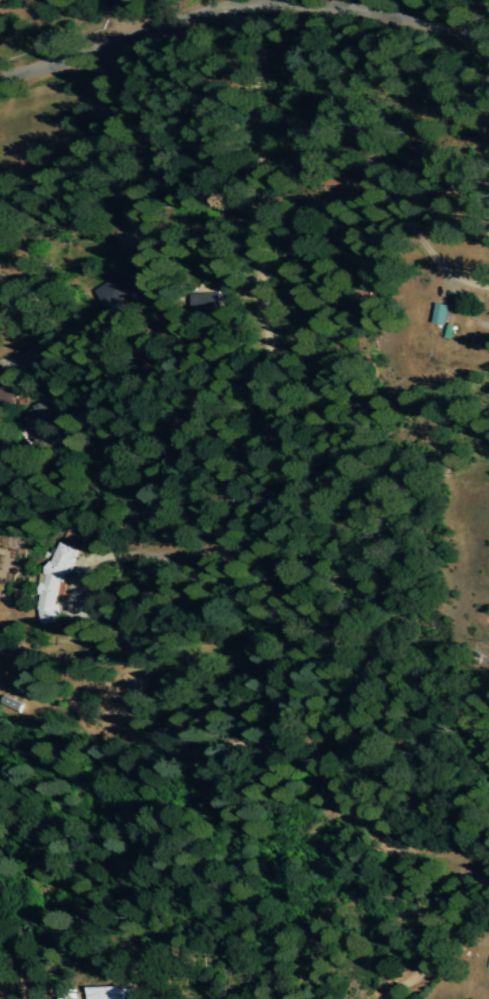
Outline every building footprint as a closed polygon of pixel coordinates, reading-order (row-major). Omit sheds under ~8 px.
[(93,289),(107,315),(121,307),(117,301),(140,288),(129,268),(93,289)] [(213,312),(212,294),(196,294),(197,313),(213,312)] [(449,306),(435,303),(431,323),(445,326),(449,306)] [(13,402),(13,386),(0,387),(0,402),(13,402)] [(54,420),(51,421),(45,403),(24,411),(37,446),(60,437),(54,420)] [(42,627),(62,622),(57,602),(60,583),(71,581),(77,547),(57,544),(54,562),(47,563),(38,606),(42,627)] [(20,706),(0,697),(0,708),(16,715),(20,706)] [(140,988),(93,989),(93,998),(140,998),(140,988)] [(80,990),(63,991),(63,998),(81,998),(80,990)]
